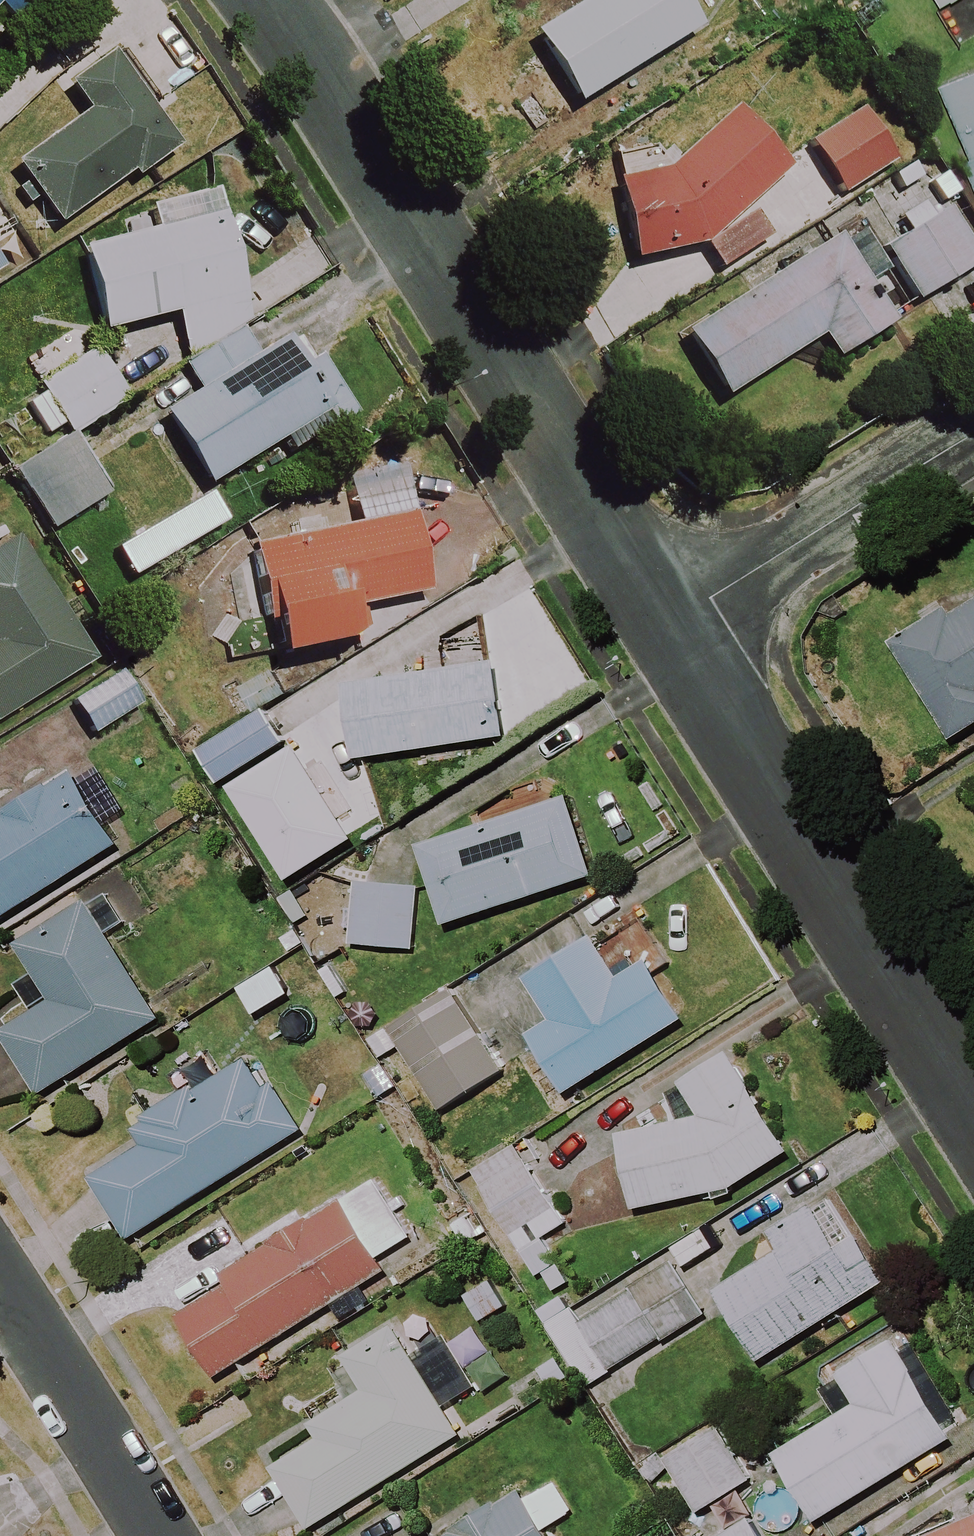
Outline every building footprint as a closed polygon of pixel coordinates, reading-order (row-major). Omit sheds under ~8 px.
[(21,14),(34,0),(7,0),(21,14)] [(666,0),(591,0),(527,37),(568,107),(688,36),(666,0)] [(934,10),(951,0),(928,0),(934,10)] [(58,229),(185,145),(118,44),(61,81),(84,116),(14,162),(58,229)] [(932,88),(973,188),(973,70),(932,88)] [(777,175),(725,113),(689,143),(650,175),(597,191),(618,263),(696,244),(777,175)] [(906,306),(973,263),(973,259),(938,202),(920,212),(900,180),(874,196),(898,234),(871,251),(881,266),(906,306)] [(181,362),(240,328),(211,217),(83,251),(104,330),(168,313),(181,362)] [(885,319),(860,279),(833,235),(670,338),(711,403),(812,340),(826,362),(888,323),(885,319)] [(286,455),(343,421),(292,333),(254,355),(238,331),(177,369),(191,393),(159,411),(180,448),(169,454),(191,491),(277,440),(286,455)] [(121,403),(89,352),(14,399),(37,437),(58,424),(66,437),(121,403)] [(102,496),(65,437),(3,475),(41,535),(102,496)] [(420,594),(401,508),(346,520),(348,527),(244,549),(268,659),(352,640),(345,610),(420,594)] [(7,540),(0,544),(0,716),(82,668),(7,540)] [(946,614),(943,610),(887,644),(947,742),(973,726),(973,597),(946,614)] [(502,738),(490,664),(349,687),(360,760),(502,738)] [(135,707),(115,674),(62,706),(82,739),(135,707)] [(280,746),(259,713),(191,756),(211,789),(280,746)] [(67,771),(1,811),(5,817),(0,820),(0,918),(114,848),(67,771)] [(585,880),(559,802),(411,851),(437,929),(585,880)] [(410,888),(346,886),(343,948),(407,951),(410,888)] [(33,1014),(0,1034),(0,1048),(31,1098),(153,1022),(91,922),(79,903),(0,952),(0,961),(33,1014)] [(609,973),(589,941),(528,979),(554,1019),(518,1042),(555,1100),(679,1022),(637,955),(609,973)] [(499,1075),(451,994),(418,1014),(425,1026),(393,1045),(434,1114),(499,1075)] [(788,1155),(729,1045),(673,1070),(694,1119),(608,1136),(623,1213),(724,1192),(788,1155)] [(292,1136),(244,1058),(128,1130),(137,1144),(82,1178),(121,1242),(292,1136)] [(516,1149),(468,1178),(544,1304),(570,1288),(541,1241),(563,1228),(516,1149)] [(880,1286),(825,1196),(765,1234),(777,1253),(718,1289),(761,1359),(880,1286)] [(380,1273),(336,1200),(158,1307),(203,1381),(330,1305),(339,1321),(365,1305),(355,1287),(380,1273)] [(695,1319),(666,1271),(564,1332),(592,1380),(695,1319)] [(503,1308),(487,1282),(458,1299),(475,1325),(503,1308)] [(415,1365),(391,1325),(338,1356),(359,1391),(304,1424),(315,1442),(266,1471),(301,1530),(480,1424),(437,1352),(415,1365)] [(948,1439),(942,1430),(958,1420),(905,1333),(889,1343),(817,1387),(835,1418),(767,1460),(807,1526),(948,1439)] [(751,1481),(717,1426),(660,1460),(694,1516),(751,1481)] [(549,1479),(517,1499),(511,1490),(442,1533),(444,1535),(540,1535),(539,1534),(571,1514),(549,1479)] [(747,1513),(710,1535),(761,1535),(747,1513)] [(929,1535),(973,1535),(973,1516),(929,1535)]
